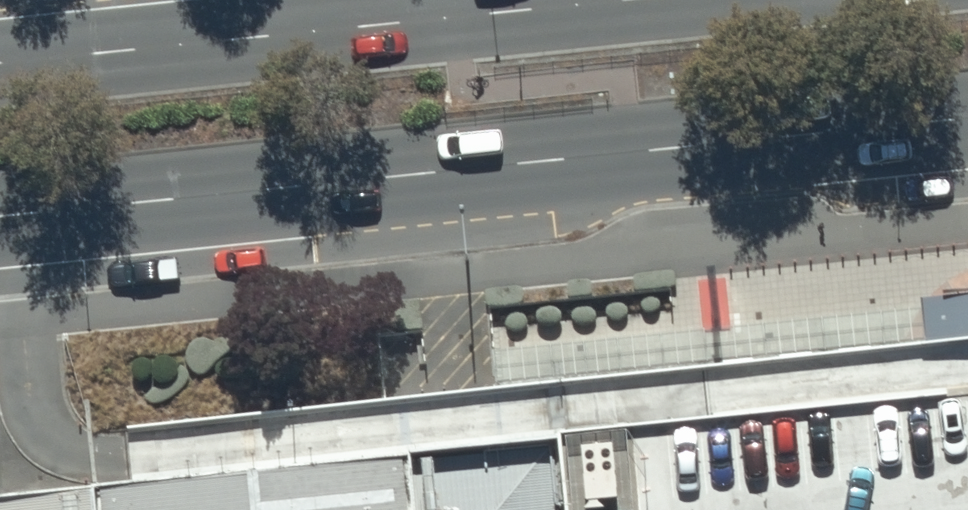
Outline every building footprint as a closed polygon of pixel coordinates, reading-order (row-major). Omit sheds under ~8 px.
[(0,488),(0,509),(967,509),(967,336),(123,428),(128,474),(0,488)]
